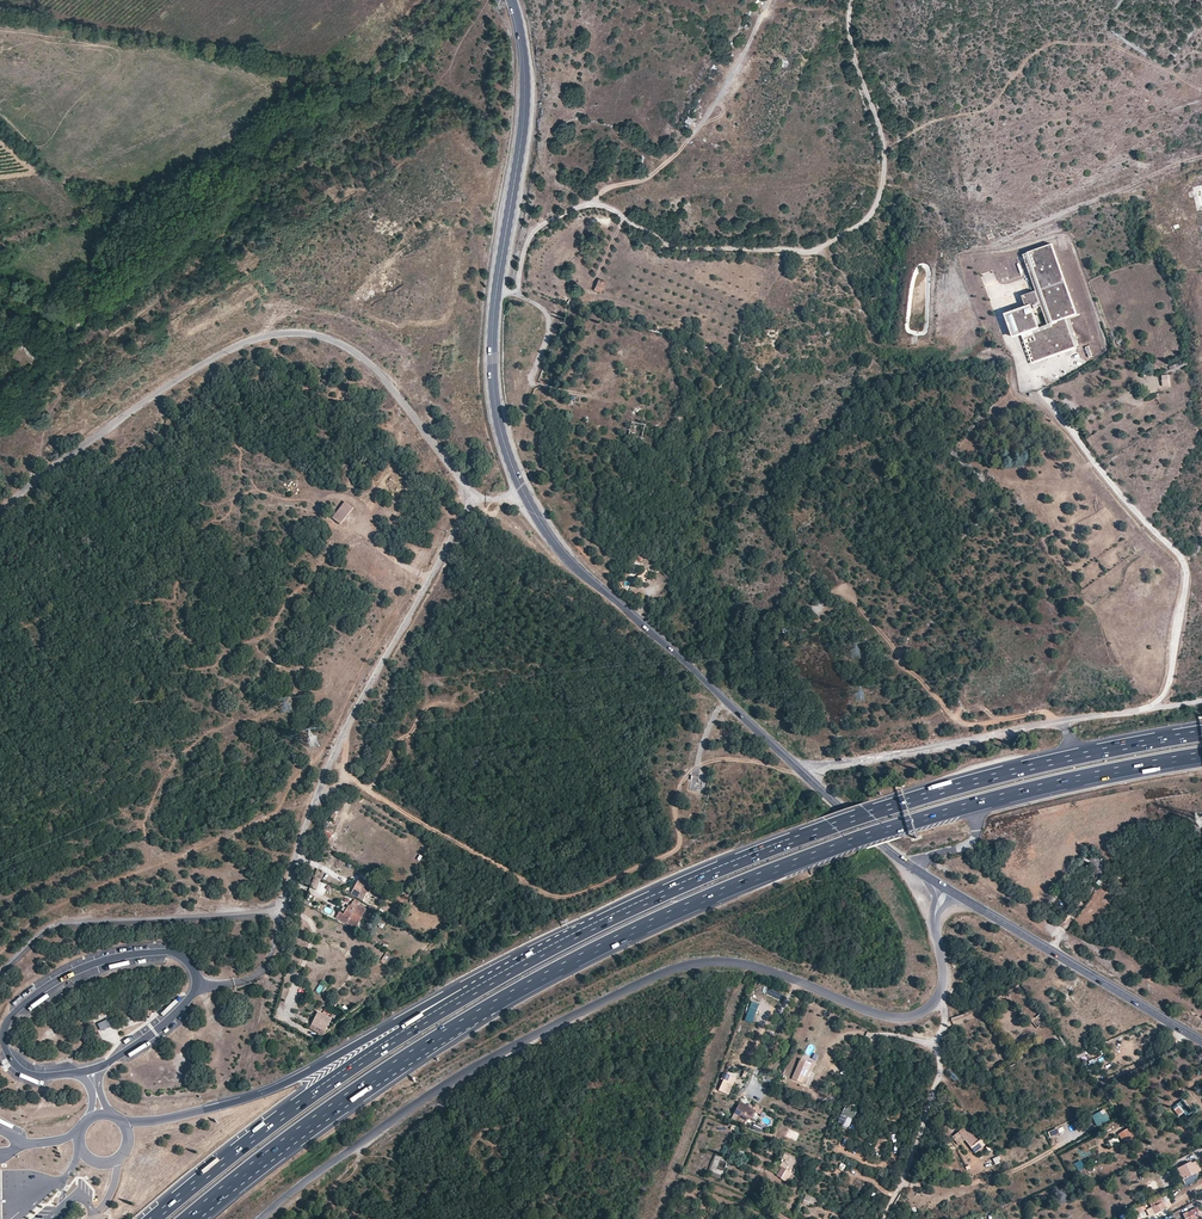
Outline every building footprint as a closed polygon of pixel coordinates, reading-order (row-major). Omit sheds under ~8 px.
[(737,48),(731,55),(736,59),(742,52),(737,48)] [(686,116),(685,123),(692,124),(693,118),(686,116)] [(1066,319),(1078,315),(1053,244),(1024,255),(1037,291),(1023,296),(1027,308),(1007,315),(1010,323),(1011,323),(1013,329),(1012,329),(1014,337),(1022,334),(1033,330),(1036,340),(1028,343),(1035,362),(1076,347),(1066,319)] [(1026,274),(1022,256),(1016,257),(1020,275),(1026,274)] [(606,282),(598,278),(594,289),(601,292),(606,282)] [(1033,330),(1022,334),(1032,364),(1077,349),(1077,347),(1076,347),(1035,362),(1028,343),(1036,340),(1033,330)] [(1162,385),(1163,385),(1170,385),(1169,373),(1162,374),(1162,375),(1162,385)] [(355,506),(347,501),(332,517),(341,523),(347,515),(355,506)] [(789,632),(786,625),(781,628),(784,634),(789,632)] [(692,775),(689,789),(700,790),(701,782),(698,781),(699,776),(692,775)] [(326,830),(323,837),(330,839),(332,833),(326,830)] [(317,889),(321,879),(315,876),(310,886),(317,889)] [(368,894),(372,885),(363,880),(362,883),(358,880),(354,888),(351,894),(363,900),(367,893),(368,894)] [(356,927),(365,909),(358,905),(359,903),(353,900),(350,907),(348,906),(344,915),(339,912),(337,917),(356,927)] [(390,967),(396,959),(386,952),(380,961),(390,967)] [(323,992),(326,988),(321,984),(318,989),(323,992)] [(758,1010),(760,1004),(752,1001),(750,1007),(758,1010)] [(331,1019),(318,1012),(315,1018),(312,1024),(325,1031),(331,1019)] [(951,1017),(952,1023),(963,1021),(962,1015),(951,1017)] [(112,1027),(107,1018),(96,1023),(100,1032),(112,1027)] [(1088,1050),(1076,1055),(1078,1060),(1090,1055),(1088,1050)] [(1088,1060),(1089,1065),(1105,1061),(1104,1056),(1088,1060)] [(811,1074),(815,1064),(801,1058),(792,1079),(806,1086),(811,1074)] [(719,1090),(729,1094),(737,1077),(727,1073),(719,1090)] [(1187,1105),(1183,1100),(1176,1105),(1178,1106),(1174,1110),(1179,1117),(1183,1113),(1184,1115),(1190,1110),(1187,1105)] [(760,1114),(762,1110),(749,1103),(748,1105),(744,1103),(740,1101),(732,1117),(744,1123),(746,1120),(752,1118),(755,1111),(760,1114)] [(857,1112),(845,1107),(838,1123),(841,1124),(844,1125),(847,1117),(853,1120),(857,1112)] [(1091,1117),(1096,1127),(1109,1121),(1103,1110),(1091,1117)] [(752,1127),(758,1130),(761,1125),(755,1122),(752,1127)] [(967,1127),(961,1130),(959,1132),(965,1140),(967,1138),(972,1134),(967,1127)] [(1048,1131),(1050,1137),(1059,1134),(1058,1128),(1048,1131)] [(1124,1143),(1135,1135),(1133,1132),(1132,1133),(1128,1128),(1118,1135),(1124,1143)] [(786,1137),(795,1140),(799,1133),(789,1129),(786,1137)] [(978,1141),(972,1134),(967,1138),(965,1140),(959,1132),(952,1138),(958,1146),(965,1141),(968,1145),(970,1147),(978,1141)] [(1111,1147),(1118,1142),(1116,1137),(1108,1142),(1111,1147)] [(981,1140),(970,1148),(975,1154),(985,1146),(981,1140)] [(785,1180),(793,1165),(788,1162),(789,1160),(783,1157),(782,1159),(783,1161),(780,1167),(782,1168),(777,1176),(785,1180)] [(1001,1160),(999,1157),(993,1160),(995,1166),(1000,1164),(999,1161),(1001,1160)] [(1081,1160),(1074,1164),(1079,1171),(1086,1167),(1081,1160)] [(1198,1177),(1195,1171),(1199,1169),(1197,1164),(1195,1165),(1192,1166),(1191,1164),(1191,1163),(1186,1165),(1179,1169),(1181,1175),(1180,1175),(1185,1183),(1198,1177)] [(806,1194),(803,1203),(808,1206),(809,1204),(809,1203),(813,1204),(816,1198),(806,1194)] [(1161,1202),(1159,1200),(1150,1204),(1152,1207),(1155,1214),(1160,1211),(1166,1208),(1163,1203),(1163,1201),(1161,1202)] [(1196,1208),(1186,1213),(1190,1218),(1195,1218),(1200,1216),(1198,1212),(1196,1208)]
